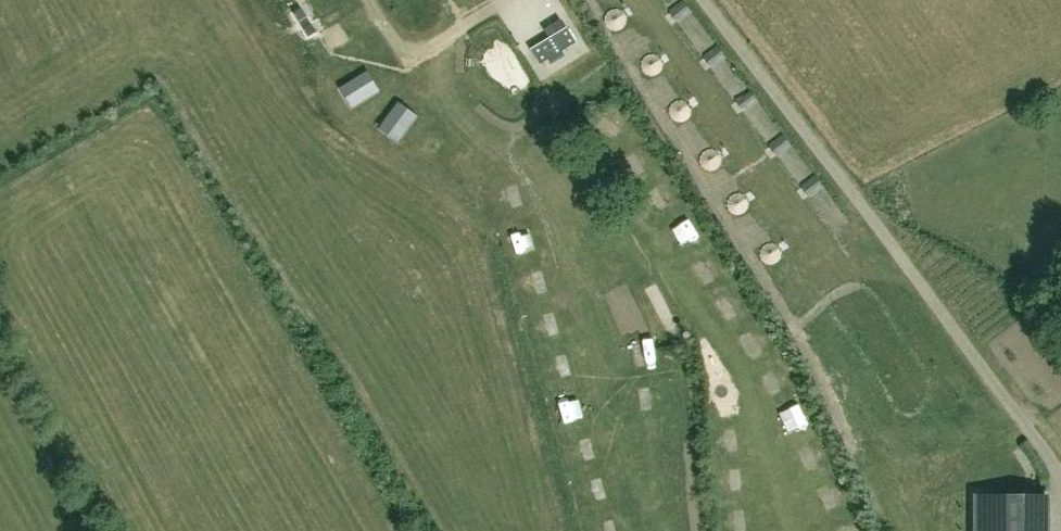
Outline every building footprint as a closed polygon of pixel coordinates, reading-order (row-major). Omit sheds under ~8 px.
[(540,64),(548,60),(563,51),(576,42),(567,27),(531,49),(540,64)] [(508,211),(527,203),(520,184),(500,192),(508,211)] [(517,256),(539,254),(536,231),(514,233),(517,256)] [(655,292),(673,340),(684,336),(666,288),(655,292)] [(714,343),(701,350),(716,378),(729,371),(714,343)] [(654,411),(666,410),(664,386),(652,387),(654,411)] [(799,406),(788,414),(808,438),(818,430),(799,406)] [(590,506),(612,503),(609,482),(587,485),(590,506)] [(1015,497),(1004,498),(1004,517),(1004,530),(1016,530),(1015,497)] [(1040,497),(1015,497),(1016,530),(1041,530),(1040,497)] [(1004,498),(971,498),(972,518),(1004,517),(1004,498)] [(1004,517),(972,518),(972,530),(1004,530),(1004,517)] [(612,522),(596,530),(597,530),(616,530),(612,522)]
